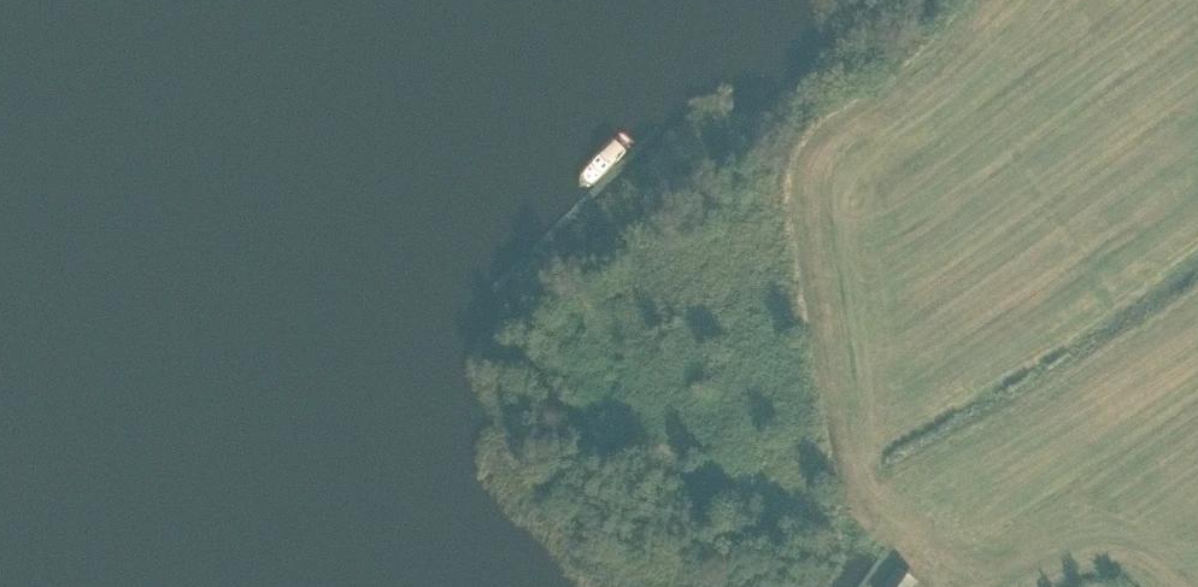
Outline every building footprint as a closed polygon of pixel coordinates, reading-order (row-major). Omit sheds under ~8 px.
[(918,582),(899,568),(885,586),(914,586),(918,582)]
